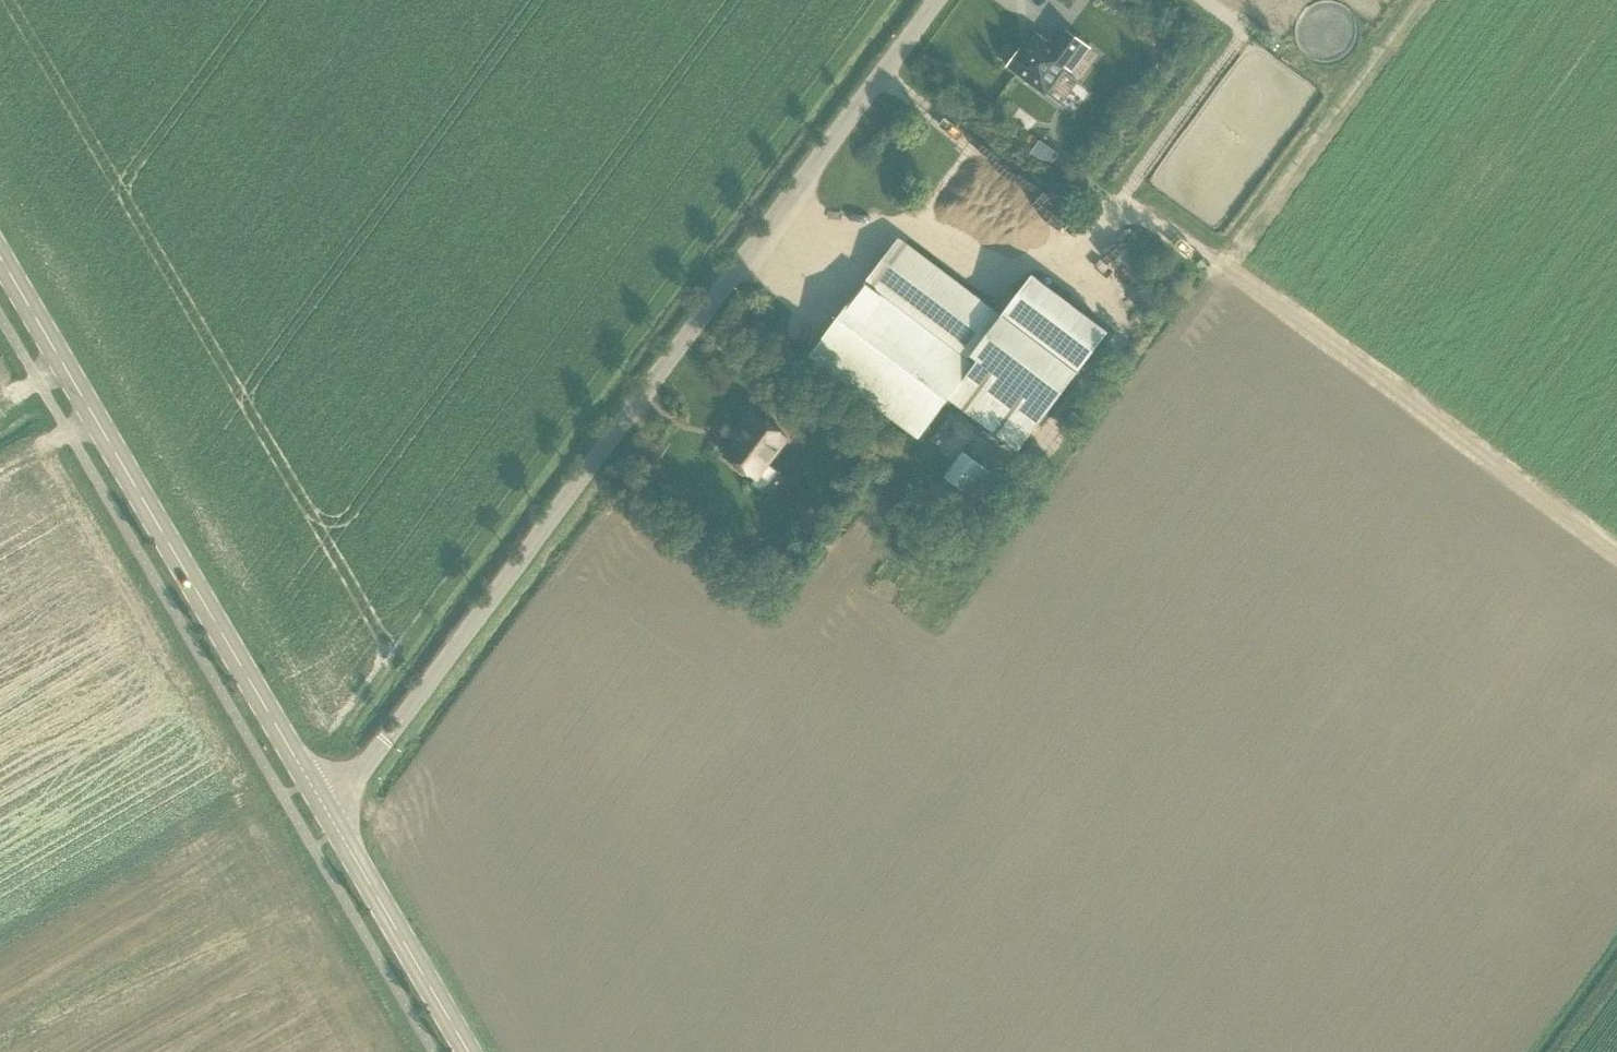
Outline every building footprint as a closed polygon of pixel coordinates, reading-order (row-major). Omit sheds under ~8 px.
[(1105,3),(1115,11),(1124,0),(1107,0),(1105,3)] [(1022,51),(1009,68),(1047,95),(1067,68),(1073,73),(1082,80),(1100,56),(1091,49),(1068,32),(1058,46),(1041,32),(1025,53),(1022,51)] [(810,356),(915,435),(947,393),(1016,445),(1105,326),(1036,274),(1004,316),(900,237),(810,356)] [(759,481),(790,440),(753,410),(731,441),(735,445),(727,456),(759,481)] [(829,429),(845,441),(858,425),(842,412),(829,429)] [(964,451),(946,476),(974,498),(993,472),(964,451)]
